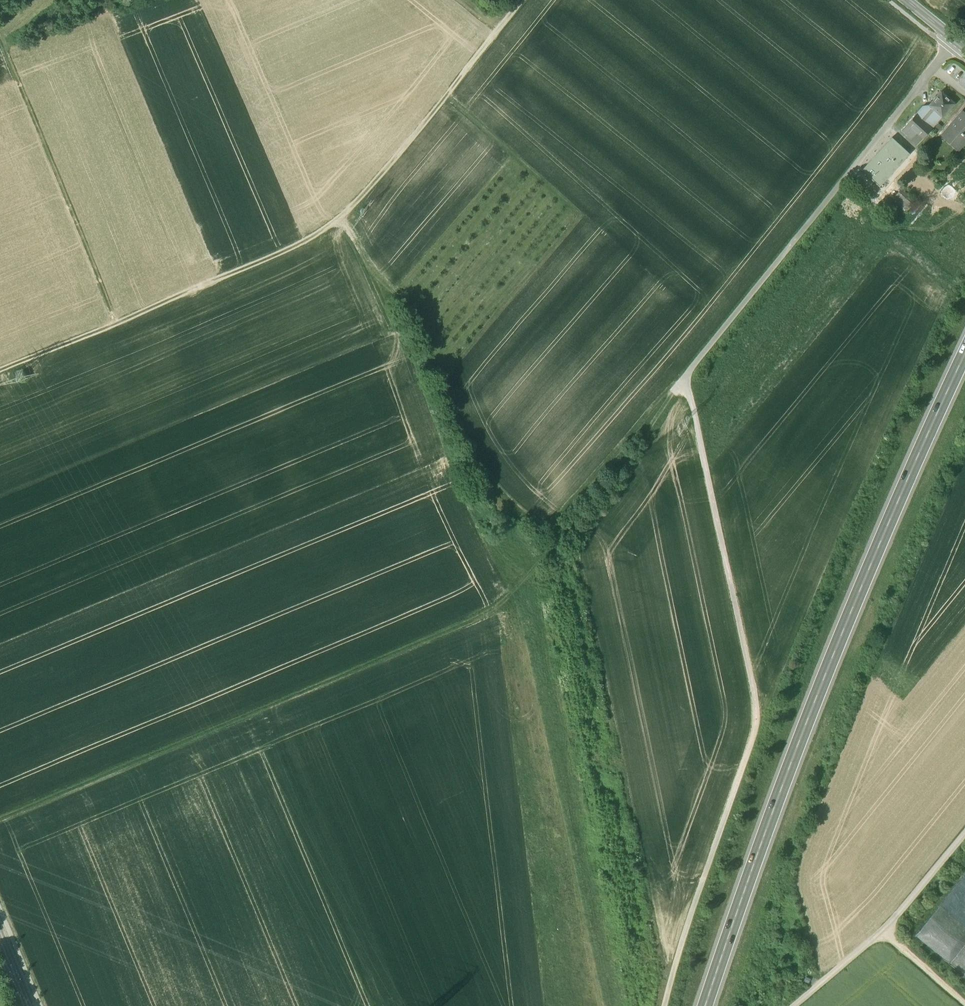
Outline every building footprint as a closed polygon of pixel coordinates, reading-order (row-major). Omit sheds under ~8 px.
[(941,92),(929,105),(936,111),(928,120),(934,126),(942,117),(954,103),(941,92)] [(929,105),(923,106),(915,115),(931,129),(934,126),(928,120),(936,111),(929,105)] [(944,133),(960,146),(964,140),(964,113),(963,111),(944,133)] [(915,115),(902,130),(918,144),(931,129),(915,115)] [(892,138),(862,170),(879,186),(909,154),(892,138)] [(893,198),(907,211),(915,202),(902,189),(893,198)]
